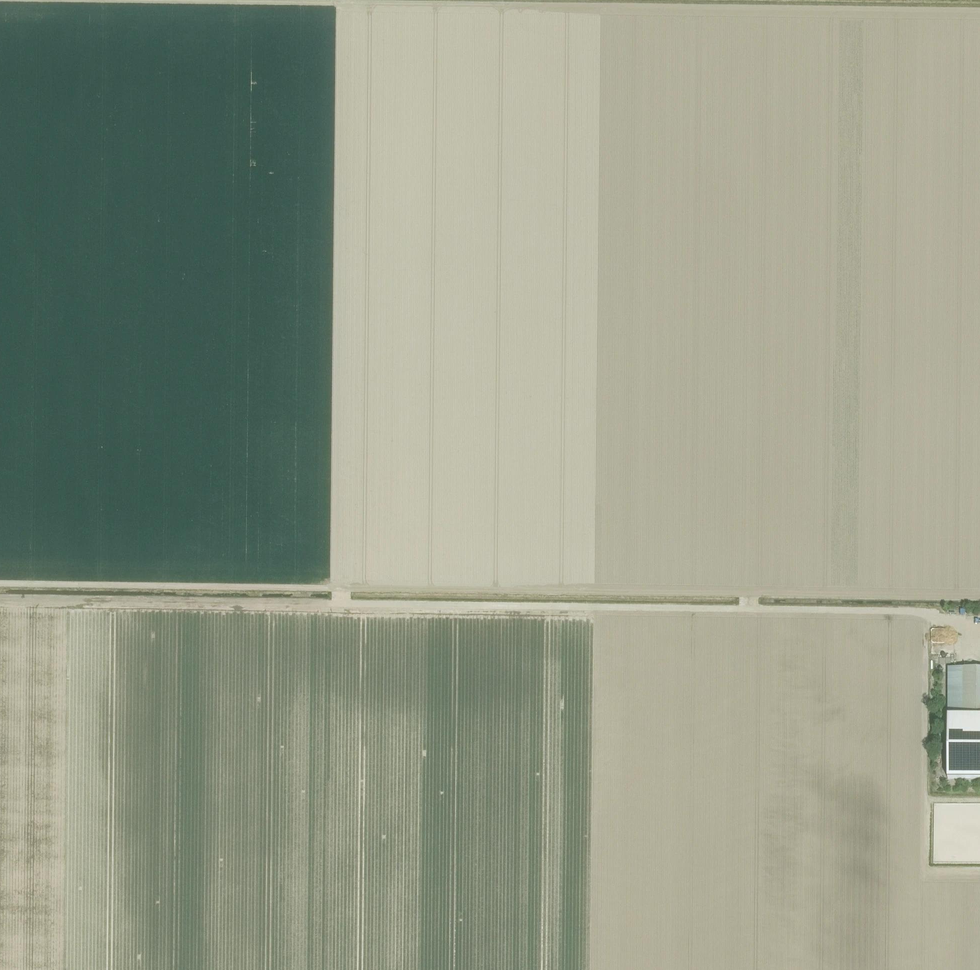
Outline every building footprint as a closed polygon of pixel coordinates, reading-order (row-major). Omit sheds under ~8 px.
[(948,667),(948,716),(979,716),(979,668),(948,667)] [(948,716),(948,778),(979,779),(979,716),(948,716)]
